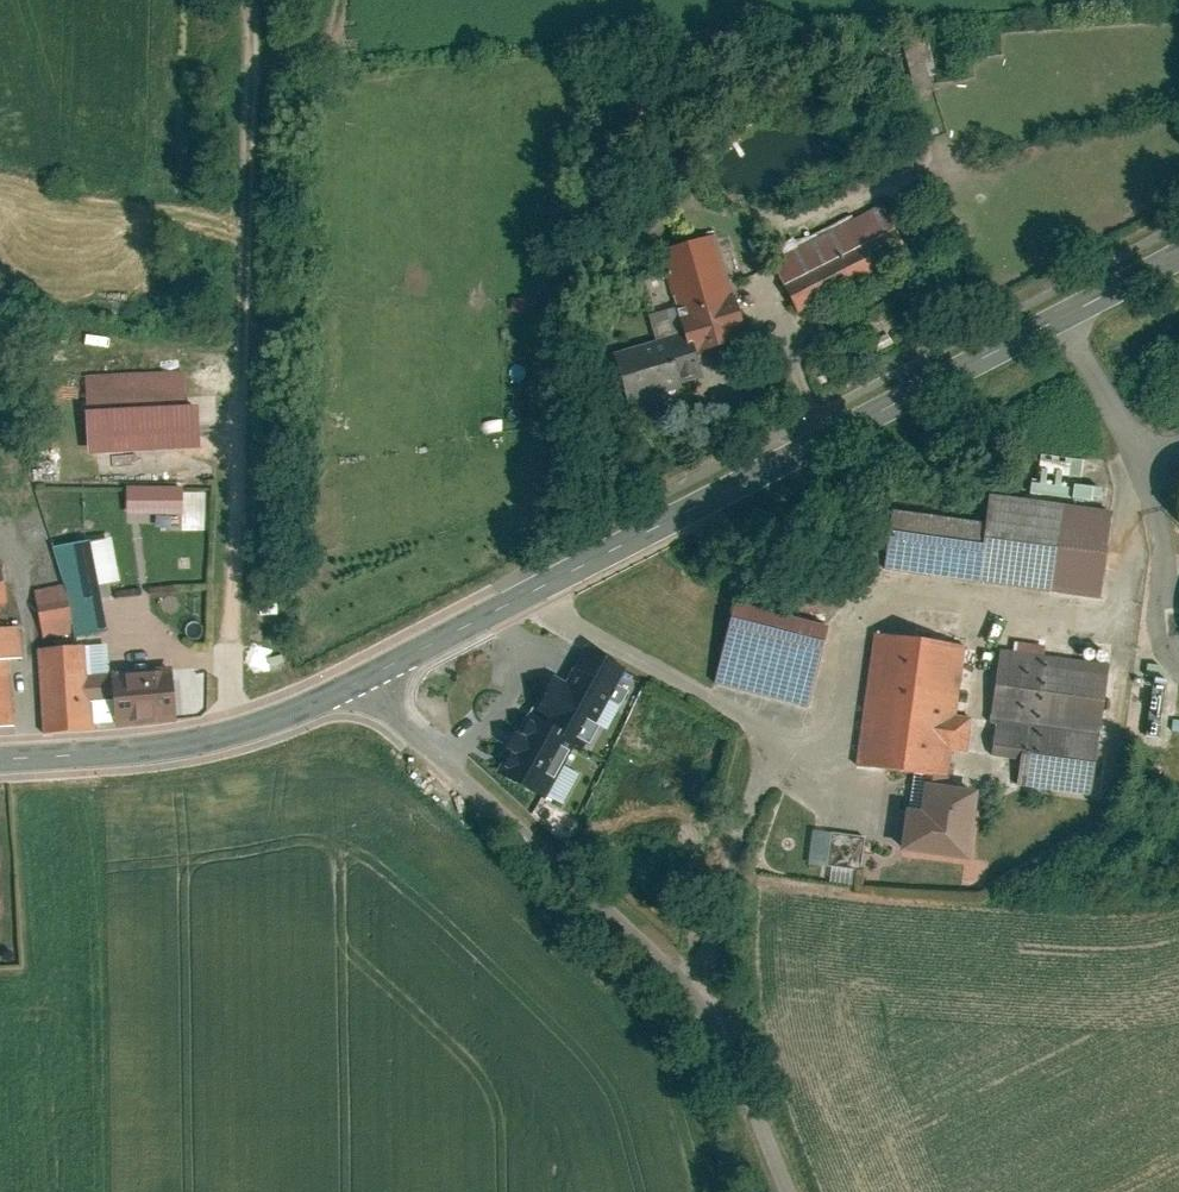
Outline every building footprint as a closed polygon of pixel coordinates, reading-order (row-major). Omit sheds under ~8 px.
[(881,202),(771,258),(798,310),(908,254),(881,202)] [(714,227),(652,245),(676,327),(610,346),(625,398),(702,376),(696,358),(747,343),(714,227)] [(183,368),(83,373),(87,447),(198,442),(195,396),(184,397),(183,368)] [(181,515),(181,486),(120,486),(120,515),(181,515)] [(981,522),(886,508),(878,560),(1095,591),(1106,508),(986,491),(981,522)] [(58,546),(71,581),(74,640),(112,637),(102,582),(123,578),(114,535),(58,546)] [(71,581),(36,583),(45,727),(181,719),(177,657),(113,660),(112,637),(74,640),(71,581)] [(825,621),(730,599),(711,682),(806,704),(825,621)] [(16,725),(8,656),(20,655),(17,624),(0,626),(0,727),(16,725)] [(966,642),(866,629),(849,763),(917,770),(947,775),(950,754),(963,756),(968,718),(957,716),(966,642)] [(545,675),(490,771),(561,812),(580,779),(558,766),(592,708),(618,723),(647,673),(587,639),(561,684),(545,675)] [(1107,664),(992,651),(985,717),(1018,721),(1010,786),(1092,795),(1107,664)] [(947,775),(917,770),(905,842),(968,852),(980,781),(947,775)] [(861,868),(864,834),(808,830),(806,864),(861,868)]
